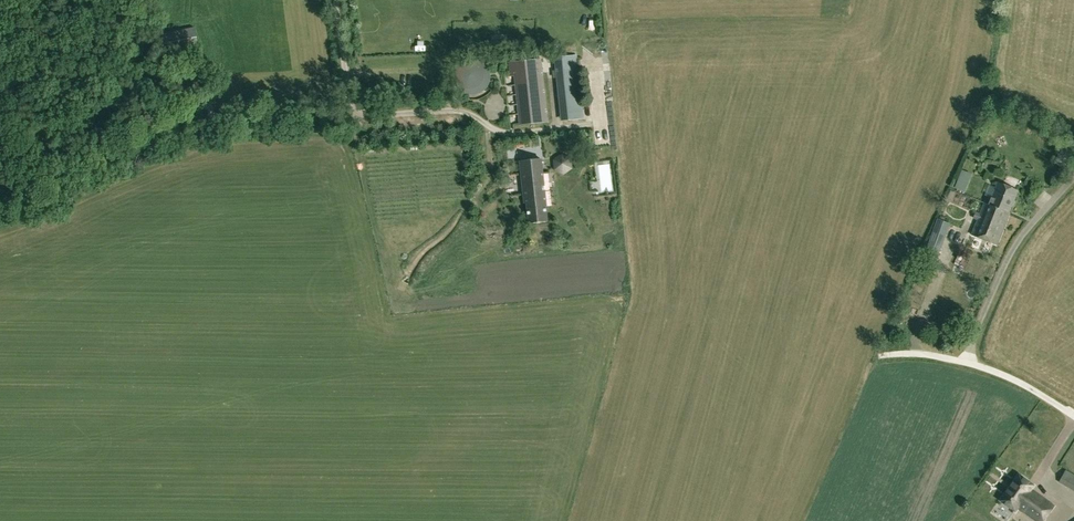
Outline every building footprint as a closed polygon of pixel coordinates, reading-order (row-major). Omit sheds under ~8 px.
[(152,35),(154,50),(197,42),(194,27),(152,35)] [(570,67),(571,62),(560,60),(561,55),(555,54),(553,65),(570,67)] [(457,65),(455,69),(454,73),(455,78),(456,82),(458,86),(462,89),(466,91),(470,92),(475,92),(479,91),(483,89),(486,86),(489,82),(490,77),(490,73),(489,68),(487,64),(484,61),(481,58),(476,57),(472,56),(468,57),(463,59),(460,61),(457,65)] [(515,123),(548,120),(542,57),(509,61),(515,123)] [(579,68),(556,70),(561,120),(584,117),(579,68)] [(542,159),(521,161),(525,203),(526,203),(528,223),(548,222),(542,159)] [(604,165),(605,192),(612,192),(612,186),(616,186),(615,165),(604,165)] [(954,188),(965,192),(972,175),(961,170),(954,188)] [(984,203),(971,235),(997,246),(1010,213),(1009,213),(1018,190),(997,182),(989,205),(984,203)] [(921,303),(935,267),(951,223),(937,218),(921,262),(903,303),(917,309),(920,303),(921,303)] [(553,240),(552,231),(543,232),(544,241),(553,240)] [(1059,482),(1073,491),(1073,475),(1066,470),(1059,482)] [(1004,497),(1018,508),(1021,504),(1044,520),(1048,515),(1045,513),(1049,507),(1052,510),(1057,503),(1029,483),(1031,479),(1022,472),(1004,497)]
